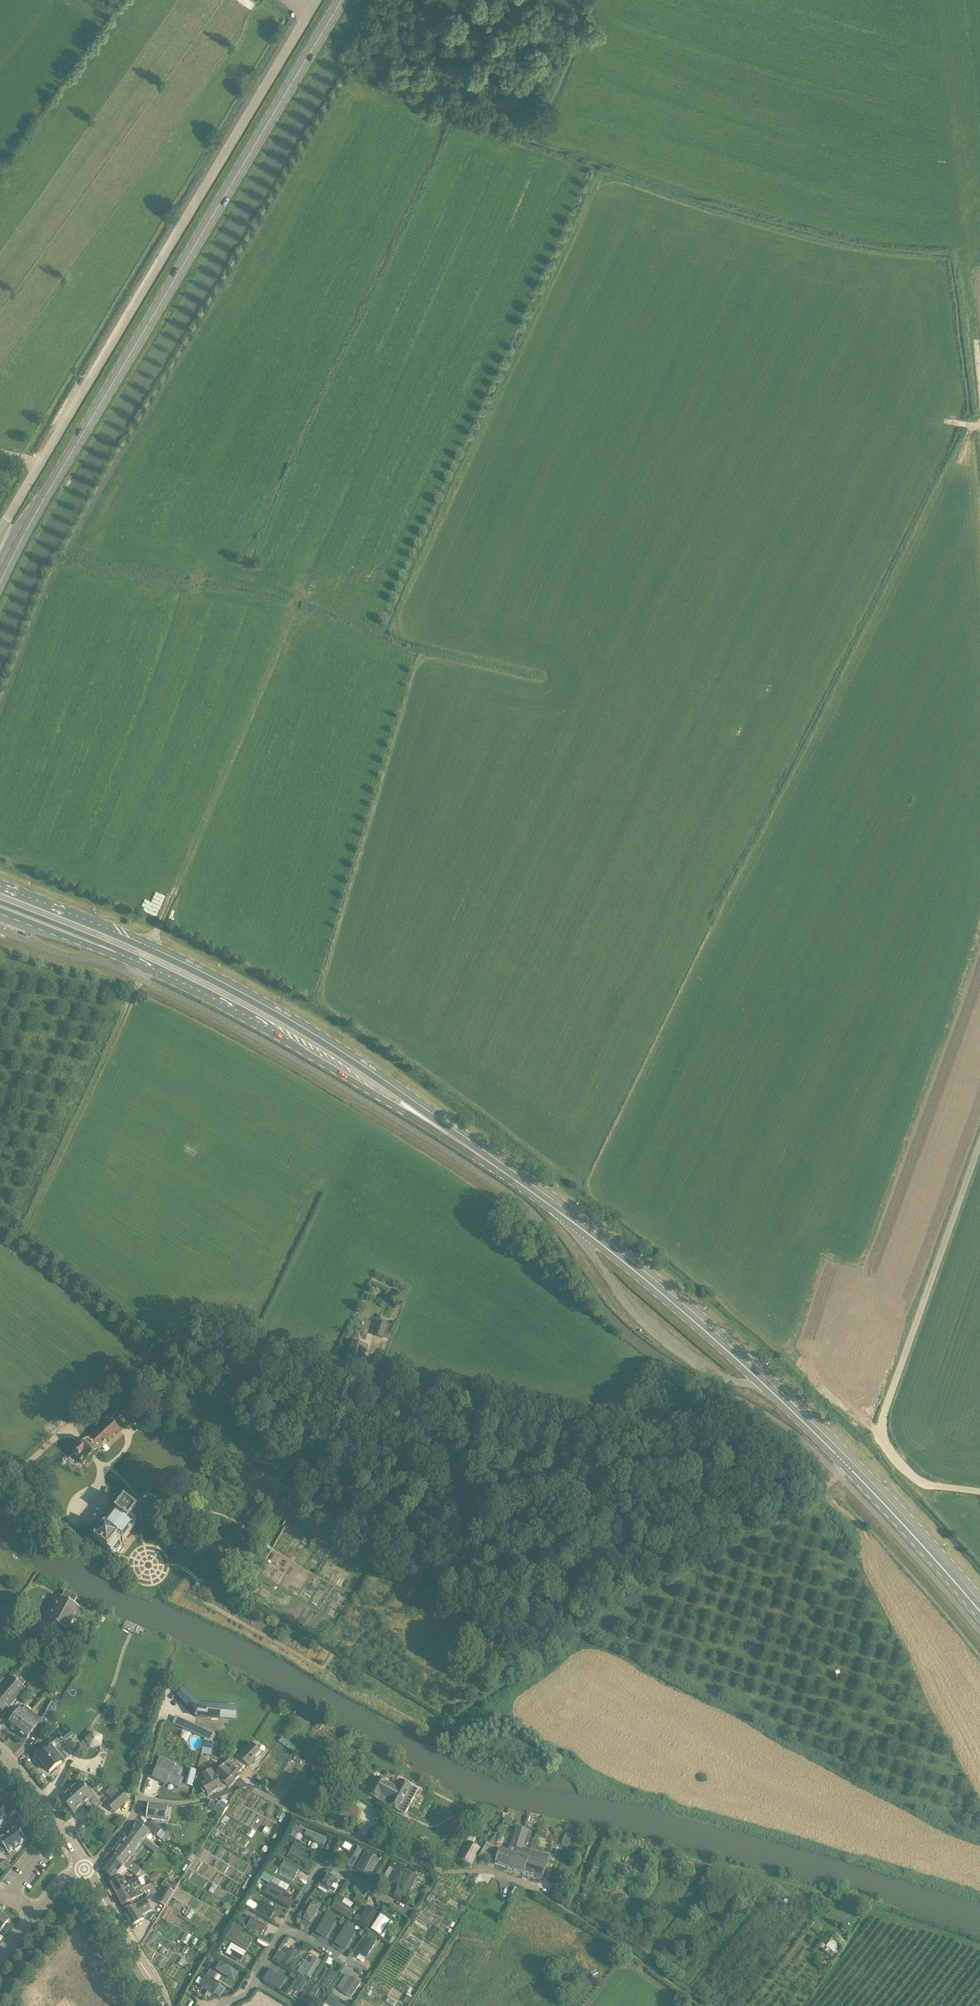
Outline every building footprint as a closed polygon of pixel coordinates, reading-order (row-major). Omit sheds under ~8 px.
[(384,1301),(389,1288),(375,1283),(371,1296),(384,1301)] [(384,1315),(391,1316),(394,1305),(386,1303),(384,1315)] [(373,1336),(382,1339),(387,1324),(378,1320),(373,1336)] [(368,1346),(351,1341),(346,1360),(362,1365),(368,1346)] [(131,1402),(123,1410),(133,1420),(140,1413),(131,1402)] [(98,1451),(120,1431),(111,1421),(89,1441),(90,1441),(86,1445),(81,1448),(74,1455),(83,1465),(95,1455),(98,1452),(98,1451)] [(303,1495),(309,1500),(312,1496),(306,1491),(303,1495)] [(95,1540),(113,1554),(118,1554),(122,1548),(120,1543),(121,1542),(123,1543),(136,1526),(135,1525),(137,1522),(132,1518),(137,1510),(124,1500),(104,1527),(95,1540)] [(249,1525),(258,1515),(251,1510),(243,1520),(249,1525)] [(225,1543),(232,1549),(247,1531),(240,1525),(225,1543)] [(289,1543),(293,1536),(283,1530),(277,1541),(281,1543),(283,1540),(289,1543)] [(336,1539),(331,1549),(345,1557),(351,1547),(336,1539)] [(216,1555),(213,1559),(218,1563),(221,1559),(216,1555)] [(82,1610),(79,1609),(73,1605),(78,1598),(72,1595),(65,1591),(61,1599),(60,1598),(48,1621),(67,1631),(75,1616),(77,1618),(82,1610)] [(1,1690),(8,1682),(1,1675),(0,1676),(0,1689),(1,1690)] [(20,1685),(24,1681),(18,1676),(14,1680),(13,1679),(0,1694),(0,1709),(3,1711),(7,1706),(9,1708),(25,1689),(20,1685)] [(32,1695),(26,1690),(20,1698),(26,1702),(32,1695)] [(180,1698),(194,1718),(221,1718),(222,1706),(201,1705),(187,1692),(186,1693),(182,1698),(181,1697),(180,1698)] [(9,1725),(16,1731),(29,1716),(28,1715),(31,1711),(26,1706),(23,1710),(21,1709),(20,1710),(16,1706),(9,1715),(13,1719),(9,1725)] [(232,1707),(231,1719),(242,1720),(258,1729),(265,1717),(250,1708),(232,1707)] [(113,1718),(115,1712),(105,1709),(103,1715),(113,1718)] [(29,1716),(16,1731),(26,1740),(38,1725),(43,1730),(52,1715),(46,1712),(42,1718),(41,1719),(31,1711),(28,1715),(29,1716)] [(173,1723),(173,1724),(213,1742),(216,1736),(186,1722),(183,1728),(173,1723)] [(101,1747),(107,1749),(111,1733),(97,1725),(93,1733),(86,1740),(90,1749),(101,1747)] [(49,1750),(38,1758),(49,1772),(66,1759),(57,1747),(63,1743),(57,1736),(45,1745),(49,1750)] [(202,1753),(210,1755),(212,1743),(205,1740),(202,1753)] [(231,1758),(242,1769),(246,1765),(249,1768),(261,1755),(251,1744),(249,1743),(240,1751),(231,1758)] [(157,1769),(152,1778),(166,1785),(167,1783),(179,1788),(183,1779),(178,1776),(181,1770),(174,1767),(175,1764),(160,1757),(157,1764),(156,1768),(157,1769)] [(222,1767),(216,1774),(224,1787),(226,1785),(229,1788),(240,1776),(238,1774),(242,1769),(231,1758),(227,1762),(222,1767)] [(190,1769),(186,1785),(192,1786),(196,1771),(190,1769)] [(201,1783),(208,1796),(222,1788),(211,1770),(201,1777),(204,1781),(201,1783)] [(405,1815),(418,1790),(400,1780),(397,1787),(378,1776),(368,1794),(379,1800),(380,1797),(388,1802),(387,1804),(405,1815)] [(80,1781),(66,1793),(60,1799),(68,1808),(68,1810),(70,1813),(72,1813),(73,1814),(84,1804),(93,1814),(102,1805),(80,1781)] [(108,1802),(116,1811),(128,1800),(120,1791),(108,1802)] [(7,1800),(0,1805),(0,1825),(4,1821),(6,1823),(11,1819),(10,1817),(16,1813),(7,1800)] [(228,1807),(221,1802),(218,1805),(212,1801),(208,1807),(222,1816),(228,1807)] [(147,1818),(166,1821),(168,1807),(149,1804),(147,1818)] [(344,1819),(355,1822),(359,1809),(348,1806),(344,1819)] [(147,1827),(157,1836),(162,1829),(153,1821),(147,1827)] [(138,1823),(130,1834),(142,1843),(150,1833),(138,1823)] [(8,1854),(14,1849),(15,1851),(21,1847),(20,1845),(26,1841),(16,1828),(0,1840),(0,1843),(1,1845),(0,1846),(0,1848),(3,1851),(5,1850),(8,1854)] [(299,1828),(297,1833),(304,1836),(313,1840),(312,1842),(316,1843),(324,1846),(327,1839),(299,1828)] [(526,1838),(528,1831),(516,1828),(514,1833),(514,1834),(526,1838)] [(485,1846),(479,1856),(488,1860),(494,1850),(495,1847),(494,1847),(496,1842),(499,1834),(496,1833),(494,1837),(493,1837),(489,1844),(486,1843),(485,1845),(485,1846)] [(130,1834),(122,1844),(134,1854),(142,1843),(130,1834)] [(510,1846),(516,1848),(518,1842),(524,1844),(526,1838),(514,1834),(510,1846)] [(566,1834),(562,1845),(568,1847),(572,1836),(566,1834)] [(480,1849),(472,1844),(475,1839),(468,1835),(465,1840),(467,1842),(458,1859),(471,1866),(480,1849)] [(295,1842),(289,1852),(304,1861),(310,1851),(295,1842)] [(514,1854),(509,1869),(523,1874),(528,1858),(531,1851),(523,1848),(524,1844),(518,1842),(516,1848),(516,1849),(514,1854)] [(124,1866),(136,1876),(137,1877),(142,1870),(129,1860),(134,1854),(122,1844),(112,1857),(124,1866)] [(363,1851),(354,1846),(345,1862),(353,1867),(363,1851)] [(500,1849),(495,1864),(509,1869),(514,1854),(516,1849),(516,1848),(510,1846),(508,1852),(500,1849)] [(374,1854),(366,1850),(356,1868),(364,1872),(374,1854)] [(114,1880),(124,1866),(112,1857),(102,1871),(114,1880)] [(538,1861),(528,1858),(523,1874),(533,1877),(538,1861)] [(10,1866),(7,1860),(0,1864),(0,1866),(3,1870),(10,1866)] [(285,1860),(279,1870),(294,1878),(300,1868),(285,1860)] [(388,1879),(398,1884),(406,1869),(392,1861),(389,1868),(393,1870),(388,1879)] [(627,1864),(624,1872),(640,1878),(643,1870),(627,1864)] [(136,1877),(139,1879),(139,1878),(141,1878),(146,1875),(143,1869),(142,1870),(137,1877),(136,1876),(136,1877)] [(409,1870),(400,1885),(411,1891),(419,1875),(409,1870)] [(266,1893),(281,1901),(286,1891),(278,1887),(281,1883),(277,1881),(278,1879),(264,1871),(260,1879),(270,1884),(266,1893)] [(323,1877),(318,1886),(329,1892),(334,1884),(336,1885),(339,1881),(328,1874),(326,1878),(323,1877)] [(145,1886),(141,1878),(139,1878),(139,1879),(138,1880),(137,1880),(127,1885),(122,1877),(110,1884),(116,1895),(129,1888),(130,1889),(132,1888),(133,1891),(141,1887),(145,1894),(147,1898),(157,1892),(151,1883),(145,1886)] [(138,1897),(145,1894),(141,1887),(133,1891),(132,1888),(130,1889),(129,1888),(116,1895),(122,1906),(138,1897)] [(158,1902),(165,1907),(173,1893),(166,1888),(158,1902)] [(332,1906),(349,1918),(354,1910),(343,1903),(346,1898),(341,1895),(338,1899),(337,1899),(332,1906)] [(125,1911),(133,1925),(134,1925),(136,1927),(142,1924),(141,1922),(144,1920),(142,1916),(151,1910),(145,1900),(136,1905),(125,1911)] [(261,1900),(256,1911),(271,1919),(276,1909),(261,1900)] [(308,1902),(300,1916),(307,1920),(316,1907),(308,1902)] [(368,1906),(358,1921),(368,1928),(378,1913),(368,1906)] [(0,1914),(0,1931),(1,1932),(2,1930),(3,1931),(6,1928),(5,1927),(9,1921),(7,1919),(7,1918),(4,1915),(3,1916),(0,1914)] [(390,1920),(381,1914),(371,1929),(381,1935),(390,1920)] [(252,1917),(246,1927),(261,1936),(267,1925),(252,1917)] [(325,1919),(315,1935),(325,1941),(335,1925),(325,1919)] [(342,1927),(333,1943),(343,1949),(352,1933),(342,1927)] [(232,1931),(227,1939),(247,1951),(252,1943),(232,1931)] [(366,1938),(356,1952),(366,1958),(375,1944),(366,1938)] [(232,1943),(226,1953),(241,1962),(247,1952),(232,1943)] [(300,1954),(290,1947),(281,1962),(291,1968),(300,1954)] [(321,1961),(314,1957),(306,1971),(300,1967),(297,1973),(302,1976),(303,1975),(310,1979),(321,1961)] [(238,1973),(220,1962),(216,1970),(234,1980),(238,1973)] [(337,1975),(328,1969),(319,1984),(327,1989),(337,1975)] [(270,1973),(264,1983),(280,1992),(286,1983),(270,1973)] [(347,1974),(337,1988),(351,1997),(361,1983),(352,1976),(351,1977),(347,1974)] [(205,1976),(199,1986),(213,1996),(220,1986),(205,1976)] [(310,1984),(299,1978),(293,1988),(300,1992),(302,1990),(305,1992),(310,1984)] [(329,1996),(324,2003),(328,2005),(345,2005),(329,1996)]
